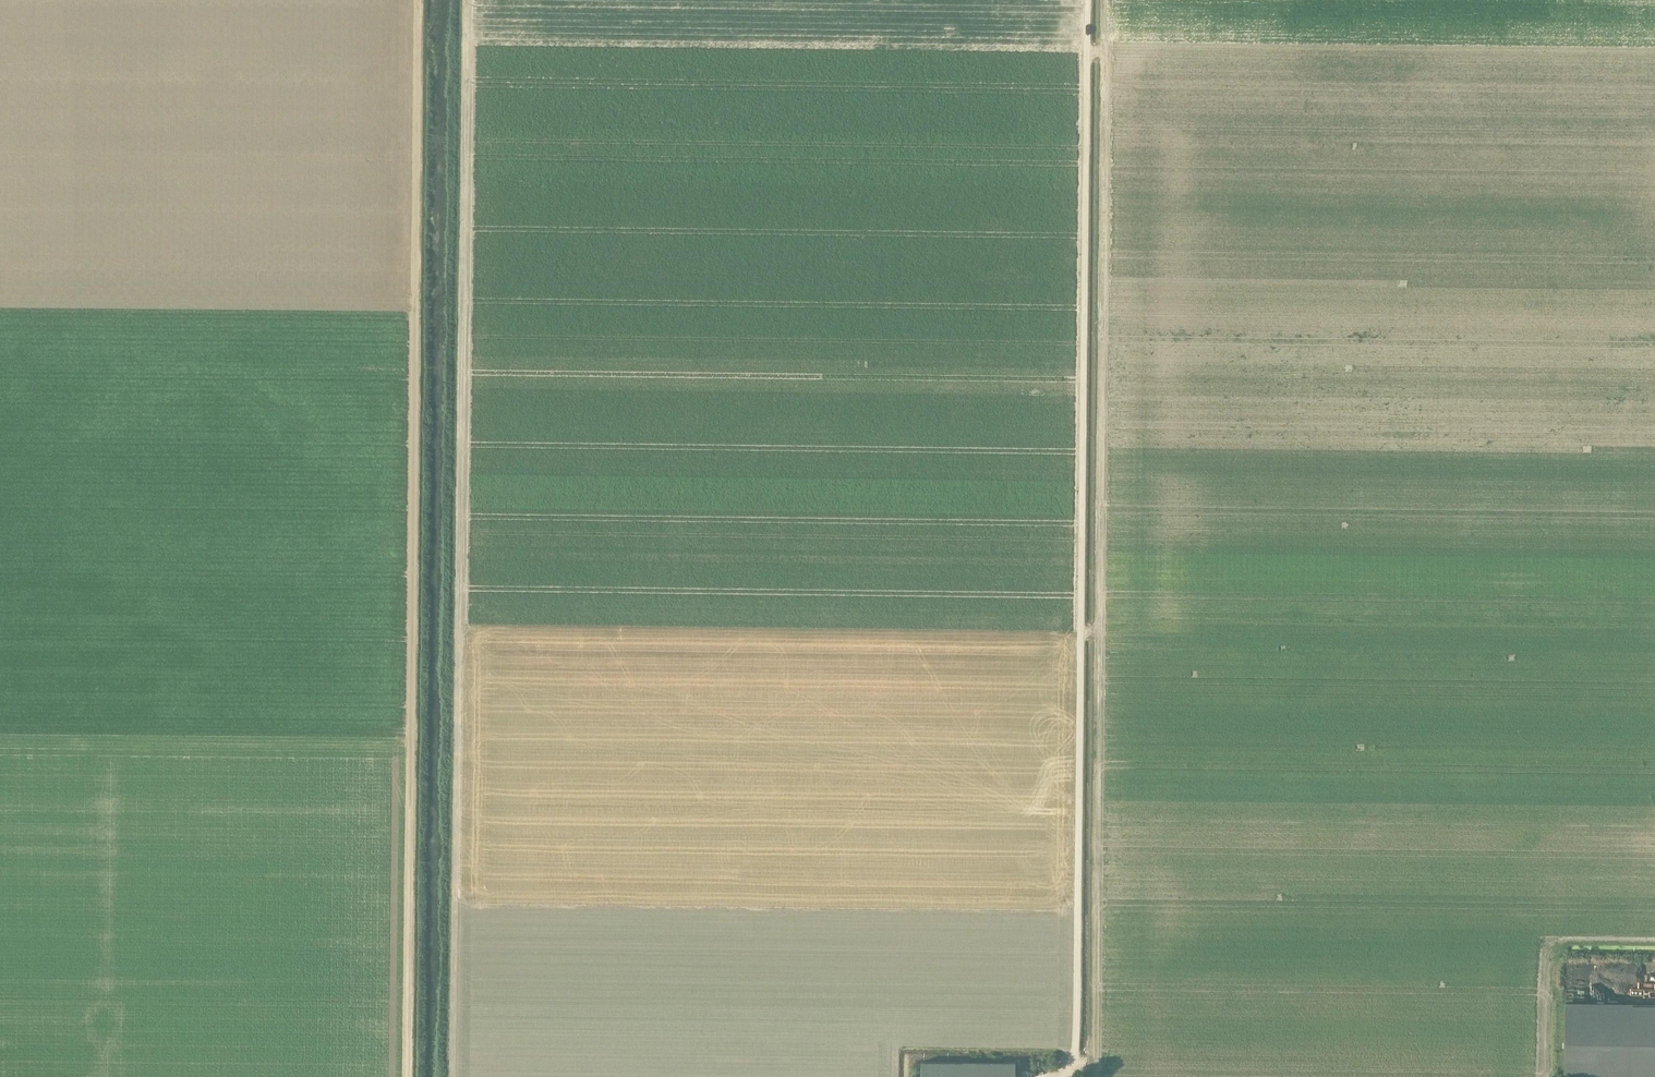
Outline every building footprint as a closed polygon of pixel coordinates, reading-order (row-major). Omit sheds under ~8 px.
[(1565,1003),(1564,1075),(1601,1076),(1654,1076),(1654,1004),(1565,1003)] [(1015,1062),(920,1061),(920,1076),(1015,1076),(1015,1062)]
